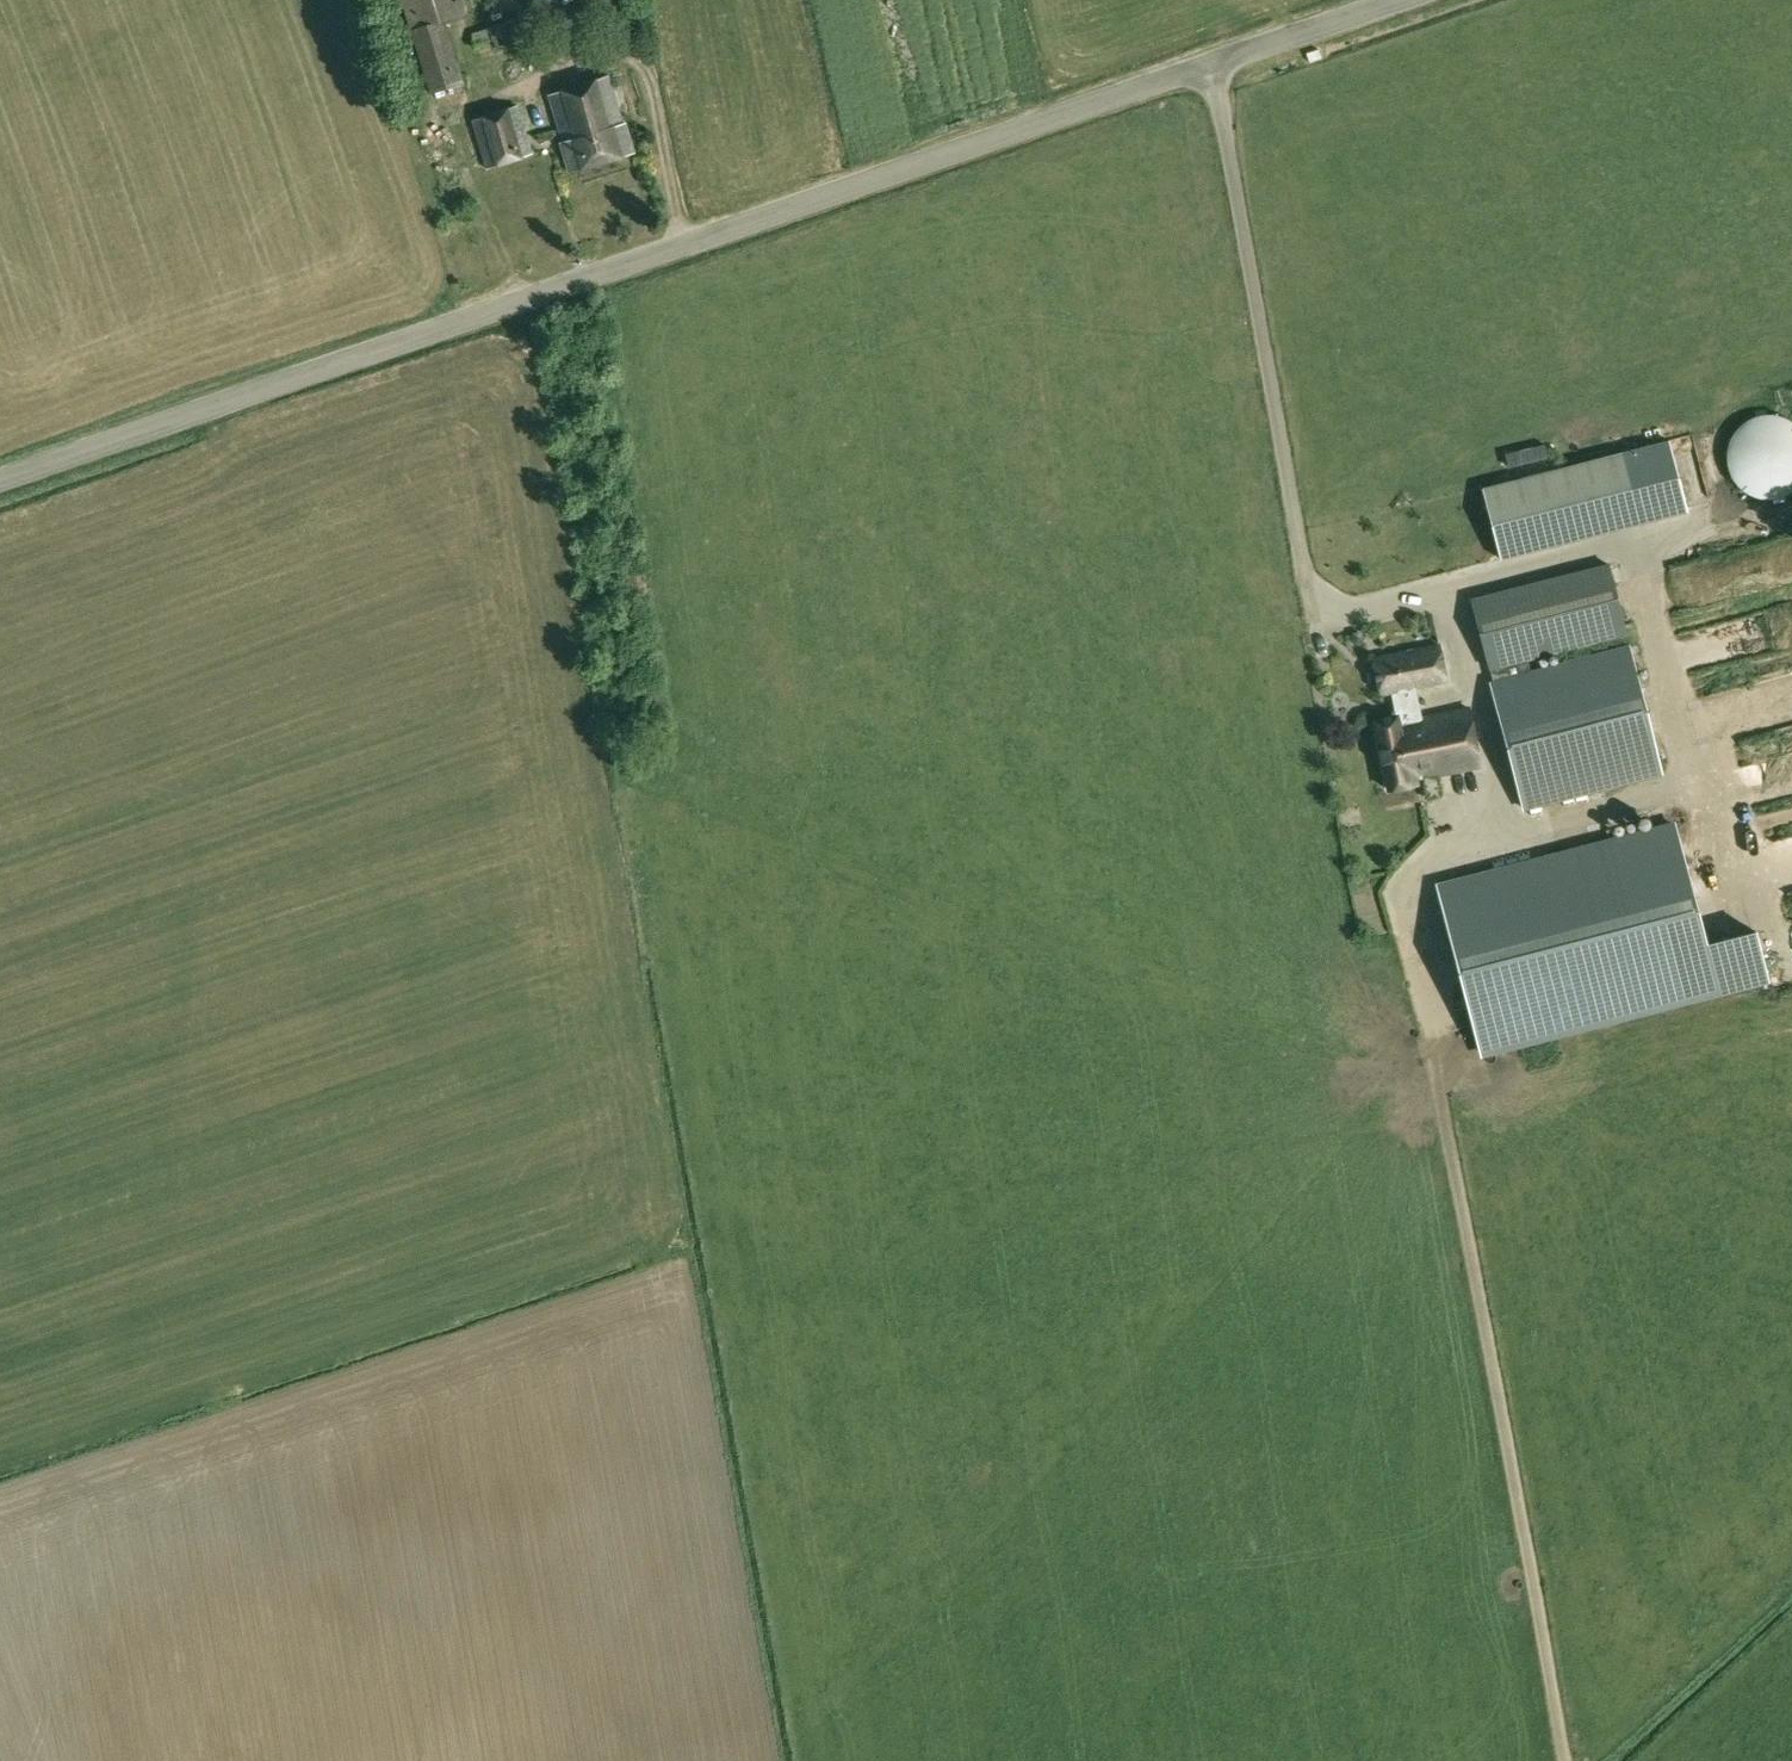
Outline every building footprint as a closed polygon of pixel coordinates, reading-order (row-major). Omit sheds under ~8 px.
[(467,14),(463,0),(404,0),(432,93),(463,83),(443,20),(467,14)] [(626,5),(628,12),(640,9),(638,2),(626,5)] [(488,27),(489,28),(472,33),(476,45),(493,39),(496,47),(529,36),(522,16),(488,27)] [(624,121),(623,122),(609,76),(549,94),(563,140),(561,140),(571,171),(633,152),(624,121)] [(487,167),(532,152),(519,105),(473,121),(487,167)] [(1623,450),(1482,486),(1501,560),(1642,524),(1623,450)] [(1473,599),(1491,668),(1626,632),(1608,563),(1473,599)] [(1380,694),(1391,692),(1396,715),(1374,720),(1388,789),(1418,783),(1417,779),(1481,766),(1468,708),(1422,717),(1417,687),(1447,681),(1440,645),(1373,659),(1380,694)] [(1630,647),(1491,683),(1524,808),(1663,771),(1630,647)] [(1424,778),(1428,798),(1442,796),(1438,775),(1424,778)] [(1676,822),(1440,885),(1484,1051),(1768,975),(1756,929),(1707,942),(1676,822)] [(1778,832),(1781,847),(1791,845),(1791,830),(1778,832)]
